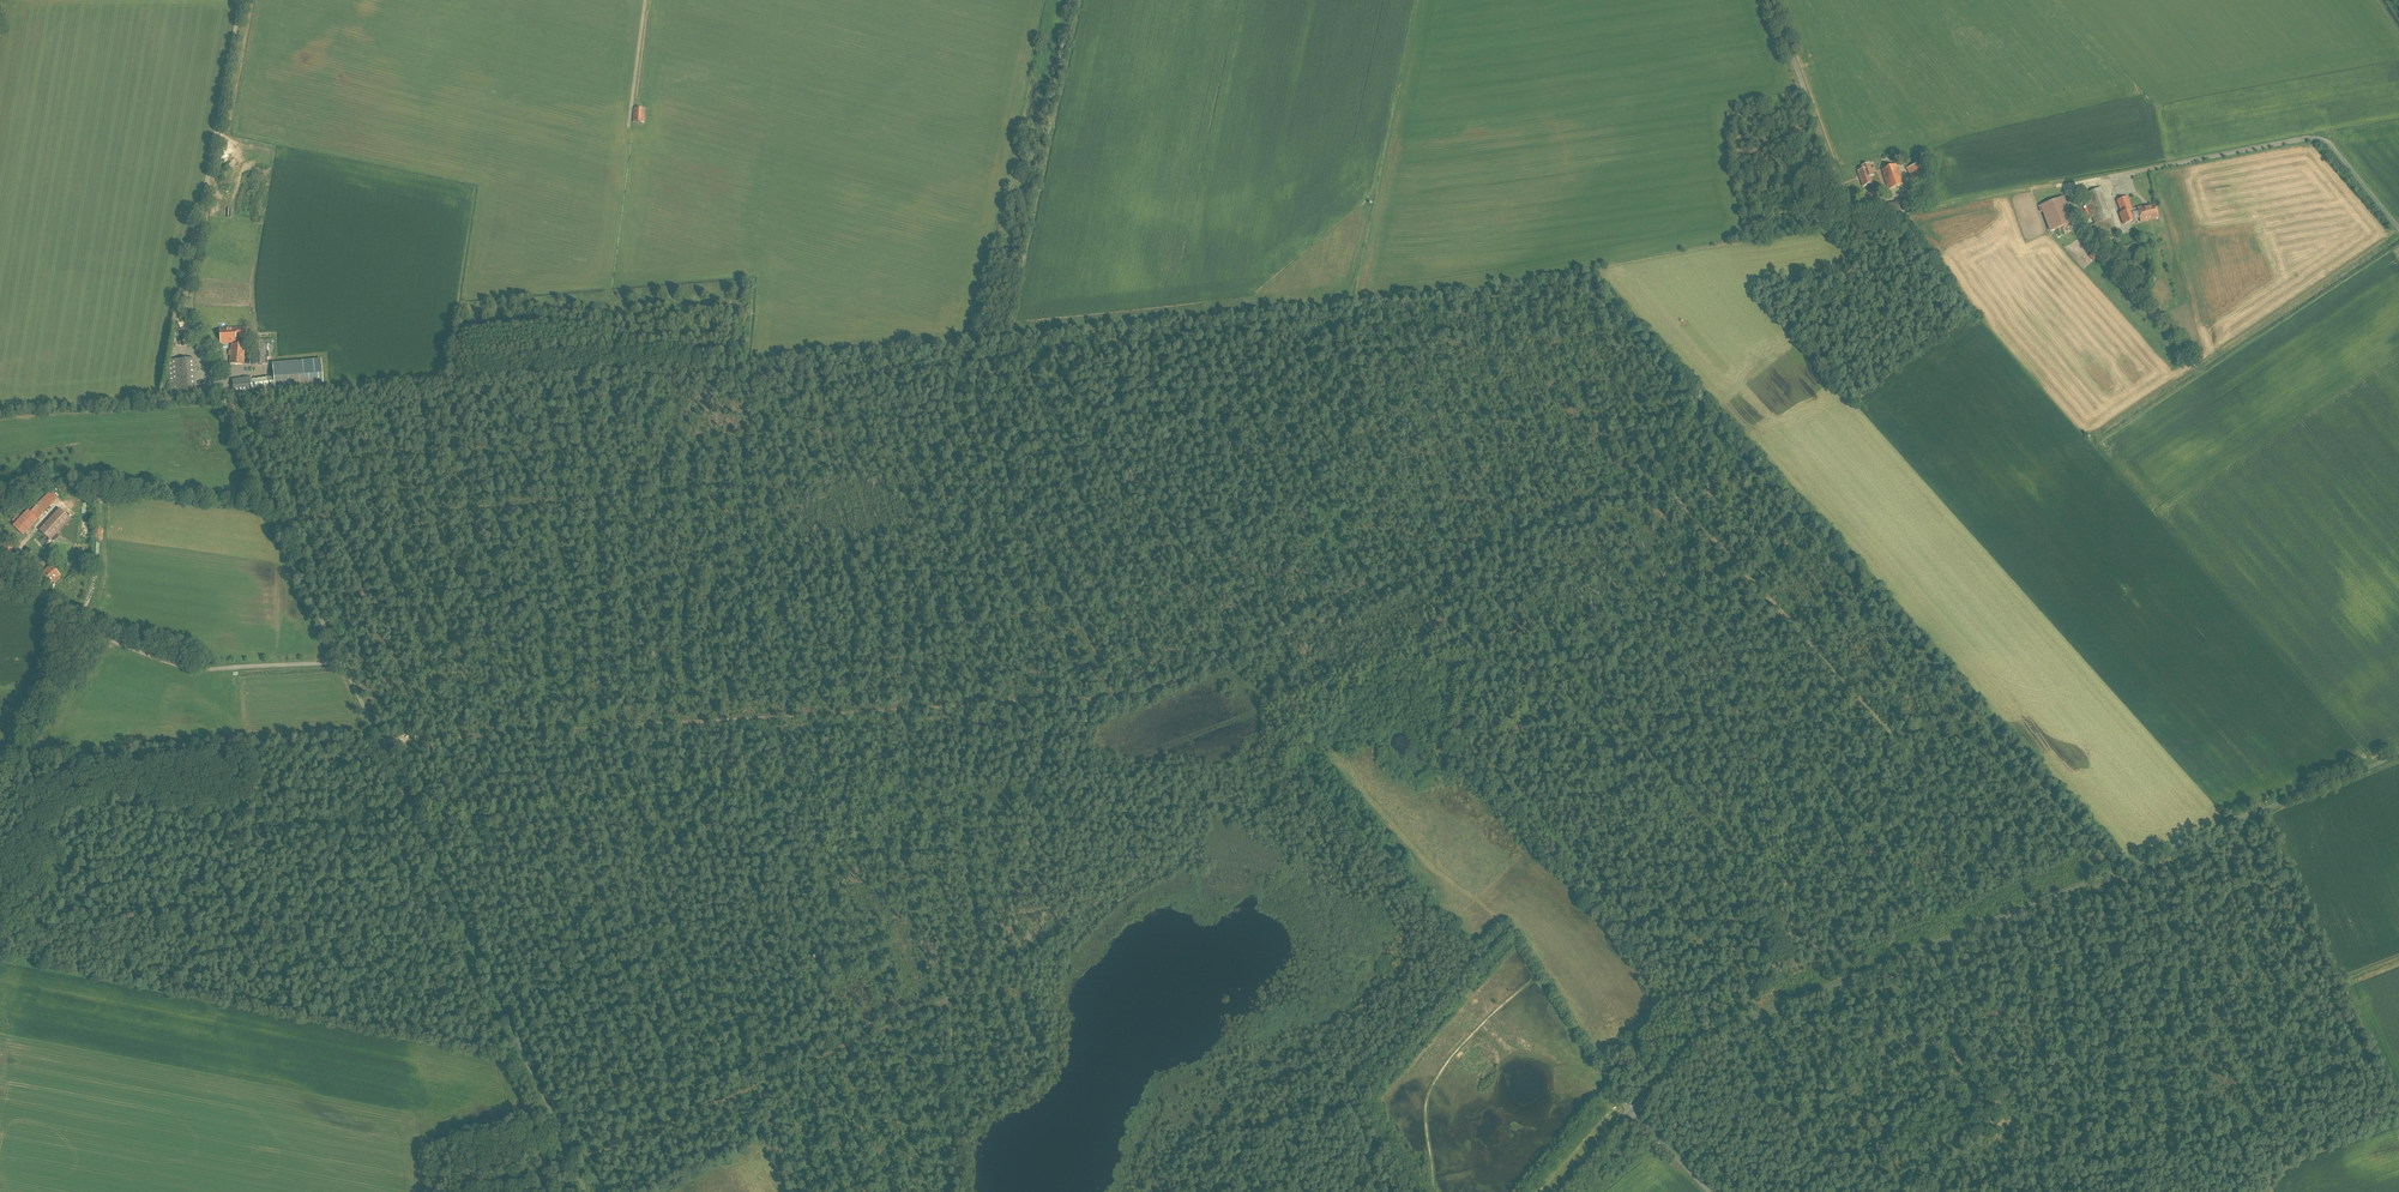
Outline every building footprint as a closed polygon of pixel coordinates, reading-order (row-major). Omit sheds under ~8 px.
[(645,109),(634,108),(633,122),(644,123),(645,109)] [(1905,163),(1912,181),(1926,176),(1919,158),(1905,163)] [(1870,176),(1873,175),(1869,164),(1862,166),(1863,170),(1858,172),(1863,186),(1873,183),(1870,176)] [(1889,190),(1904,184),(1899,171),(1898,172),(1896,165),(1883,170),(1884,175),(1889,190)] [(2112,219),(2100,189),(2082,195),(2091,218),(2093,217),(2096,225),(2112,219)] [(2051,231),(2073,222),(2063,198),(2041,206),(2051,231)] [(2138,209),(2132,210),(2127,198),(2117,201),(2122,213),(2129,210),(2131,215),(2139,213),(2138,209)] [(1908,209),(1907,201),(1883,205),(1885,214),(1908,209)] [(2144,208),(2138,209),(2141,222),(2149,221),(2149,220),(2158,218),(2156,206),(2145,209),(2144,208)] [(2122,213),(2120,214),(2124,225),(2134,221),(2133,220),(2131,215),(2129,210),(2122,213)] [(2096,225),(2087,228),(2092,241),(2116,230),(2112,219),(2096,225)] [(2140,242),(2124,247),(2126,252),(2132,250),(2133,250),(2136,249),(2136,248),(2141,246),(2140,242)] [(219,328),(220,342),(235,341),(235,338),(235,337),(246,337),(245,327),(227,327),(219,328)] [(266,344),(264,344),(264,339),(253,339),(254,344),(252,344),(253,364),(267,363),(266,344)] [(243,365),(245,345),(231,344),(230,364),(243,365)] [(168,361),(171,399),(197,397),(194,359),(168,361)] [(321,360),(300,361),(279,363),(282,393),(302,391),(323,390),(321,360)] [(276,393),(274,378),(250,381),(250,377),(232,380),(234,398),(276,393)] [(51,491),(30,513),(38,521),(59,499),(51,491)] [(60,509),(39,531),(50,541),(71,519),(60,509)] [(30,513),(29,512),(15,526),(25,536),(39,521),(38,521),(30,513)] [(10,547),(2,544),(0,549),(0,563),(4,564),(10,547)] [(43,563),(35,570),(41,576),(48,570),(43,563)] [(41,576),(39,577),(48,587),(53,583),(59,577),(60,577),(52,567),(48,570),(41,576)] [(0,583),(0,592),(11,591),(11,583),(0,583)]
